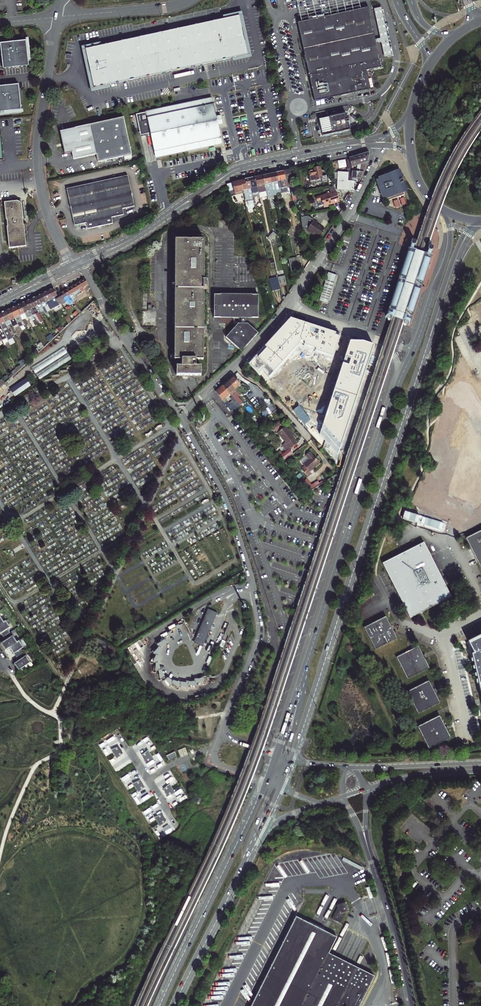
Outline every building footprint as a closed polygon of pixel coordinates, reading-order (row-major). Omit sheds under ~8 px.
[(346,11),(350,29),(372,24),(368,6),(346,11)] [(374,8),(380,37),(375,38),(376,43),(381,41),(384,56),(392,55),(381,6),(374,8)] [(346,11),(298,21),(315,100),(371,87),(366,69),(381,66),(376,43),(375,38),(372,24),(350,29),(346,11)] [(238,15),(85,51),(94,89),(247,54),(238,15)] [(28,39),(2,42),(5,67),(30,65),(28,39)] [(0,86),(0,111),(22,109),(19,84),(0,86)] [(212,99),(136,114),(140,135),(151,133),(156,157),(221,145),(212,99)] [(346,112),(319,118),(322,134),(350,128),(349,124),(348,120),(349,120),(348,118),(347,118),(346,112)] [(124,117),(60,131),(65,153),(72,152),(74,159),(96,154),(98,162),(132,155),(124,117)] [(349,159),(347,160),(349,168),(349,173),(338,172),(337,190),(353,191),(354,181),(359,182),(367,163),(370,154),(369,152),(349,158),(349,159)] [(328,184),(327,182),(325,170),(321,171),(320,167),(313,169),(314,170),(309,172),(312,188),(315,189),(317,189),(318,186),(328,184)] [(388,201),(405,195),(404,191),(405,191),(398,172),(397,172),(396,168),(384,172),(386,176),(380,178),(380,180),(377,181),(382,194),(385,193),(385,195),(386,197),(387,197),(388,201)] [(296,196),(291,170),(283,171),(285,181),(286,181),(287,186),(290,185),(290,188),(292,196),(296,196)] [(276,173),(281,194),(284,194),(288,193),(285,181),(283,171),(276,173)] [(270,174),(274,195),(281,194),(276,173),(270,174)] [(270,174),(263,175),(267,197),(274,195),(270,174)] [(263,175),(255,177),(259,196),(259,198),(267,197),(263,175)] [(121,210),(133,207),(127,176),(66,189),(73,226),(85,224),(86,230),(111,224),(110,218),(122,215),(121,210)] [(255,177),(250,178),(252,184),(250,184),(253,198),(259,196),(255,177)] [(252,184),(250,178),(244,179),(247,190),(243,190),(243,191),(244,194),(245,202),(253,200),(253,198),(250,184),(252,184)] [(244,194),(243,191),(243,190),(247,190),(244,179),(232,182),(226,184),(227,187),(233,204),(245,202),(244,194)] [(334,186),(328,188),(330,192),(315,197),(317,202),(319,207),(323,206),(324,206),(325,207),(326,206),(327,205),(332,203),(333,205),(339,202),(334,186)] [(405,196),(392,201),(395,208),(407,204),(405,196)] [(20,202),(5,203),(10,249),(27,247),(22,204),(20,202)] [(307,231),(307,230),(315,235),(314,236),(314,237),(315,237),(316,238),(317,236),(319,238),(325,230),(317,224),(318,222),(309,215),(300,217),(302,228),(307,231)] [(407,248),(429,254),(430,250),(431,248),(431,247),(430,247),(427,246),(426,245),(426,244),(427,243),(426,243),(426,242),(426,240),(425,239),(423,237),(421,237),(419,237),(418,237),(417,238),(415,240),(414,241),(413,242),(413,241),(413,242),(410,241),(410,240),(409,242),(409,244),(407,248)] [(204,239),(175,239),(174,359),(182,359),(182,366),(177,366),(176,376),(201,376),(201,366),(196,366),(196,359),(203,359),(204,289),(207,289),(207,280),(204,280),(204,239)] [(407,249),(407,248),(406,248),(385,319),(409,326),(430,255),(429,254),(428,255),(429,255),(424,270),(421,269),(417,283),(418,284),(418,285),(418,286),(417,287),(416,287),(415,287),(414,288),(413,288),(413,289),(412,289),(411,289),(411,290),(410,290),(410,291),(409,291),(409,292),(408,292),(407,292),(406,291),(405,291),(404,291),(404,290),(404,289),(403,289),(403,288),(403,287),(403,286),(402,286),(402,285),(402,284),(401,284),(401,283),(400,283),(400,282),(399,282),(399,281),(399,280),(400,280),(400,279),(401,279),(401,278),(404,269),(401,268),(407,249)] [(428,255),(429,254),(407,248),(407,249),(401,268),(404,269),(401,278),(401,279),(400,279),(400,280),(399,280),(399,281),(399,282),(400,282),(400,283),(401,283),(401,284),(402,284),(402,285),(402,286),(403,286),(403,287),(403,288),(403,289),(404,289),(404,290),(404,291),(405,291),(406,291),(407,292),(408,292),(409,292),(409,291),(410,291),(410,290),(411,290),(411,289),(412,289),(413,289),(413,288),(414,288),(415,287),(416,287),(417,287),(418,286),(418,285),(418,284),(417,283),(421,269),(424,270),(429,255),(428,255)] [(295,258),(288,259),(291,272),(298,270),(297,265),(295,258)] [(276,273),(277,277),(279,286),(287,284),(284,271),(276,273)] [(277,277),(268,279),(272,292),(280,290),(279,286),(277,277)] [(327,278),(320,300),(327,303),(335,280),(330,278),(329,279),(327,278)] [(84,280),(72,286),(76,292),(82,288),(88,285),(84,280)] [(72,286),(65,291),(68,296),(74,304),(77,302),(74,297),(76,296),(75,296),(74,295),(73,295),(72,294),(76,292),(72,286)] [(59,302),(57,303),(54,297),(57,296),(56,296),(53,288),(42,294),(46,303),(47,305),(51,311),(61,305),(59,302)] [(74,304),(68,296),(65,291),(56,296),(57,296),(54,297),(57,303),(59,302),(61,305),(61,306),(68,301),(70,305),(73,304),(74,304)] [(47,305),(46,303),(42,294),(36,297),(40,306),(45,314),(46,315),(48,314),(44,307),(47,305)] [(258,295),(214,295),(214,317),(240,318),(240,322),(239,322),(227,335),(243,350),(260,331),(250,322),(249,322),(247,322),(247,318),(249,318),(258,318),(258,295)] [(40,306),(36,297),(31,299),(36,310),(40,315),(42,314),(43,315),(45,314),(40,306)] [(43,321),(40,315),(36,310),(31,299),(25,302),(32,316),(35,314),(41,323),(43,321)] [(32,316),(25,302),(20,304),(27,319),(32,316)] [(25,320),(27,319),(20,304),(15,306),(21,320),(22,321),(26,328),(28,326),(25,320)] [(472,307),(479,322),(480,322),(480,304),(472,307)] [(15,306),(10,309),(19,327),(22,326),(20,321),(21,320),(15,306)] [(19,327),(10,309),(5,311),(13,327),(15,326),(16,329),(19,327)] [(11,336),(16,334),(13,327),(5,311),(0,314),(11,336)] [(11,336),(0,314),(0,325),(7,338),(8,340),(12,338),(11,336)] [(154,316),(146,316),(146,324),(154,325),(154,316)] [(335,333),(291,318),(250,362),(267,378),(298,345),(328,355),(335,333)] [(65,329),(58,335),(60,338),(67,331),(65,329)] [(323,448),(335,462),(373,345),(363,342),(350,341),(345,357),(351,359),(348,365),(343,363),(319,435),(325,442),(323,448)] [(64,348),(31,367),(35,373),(36,373),(39,379),(71,360),(64,348)] [(250,371),(246,366),(242,370),(246,374),(250,371)] [(299,374),(296,376),(303,390),(305,389),(299,374)] [(241,385),(233,376),(227,381),(235,390),(242,396),(244,395),(238,388),(241,385)] [(24,378),(9,389),(14,396),(29,385),(24,378)] [(233,392),(235,390),(227,381),(223,385),(230,395),(232,397),(239,406),(243,402),(235,393),(234,393),(233,392)] [(241,408),(239,406),(232,397),(230,399),(232,401),(229,403),(225,398),(230,395),(223,385),(215,392),(233,415),(241,408)] [(294,438),(285,426),(277,432),(286,443),(282,446),(287,452),(298,443),(294,438)] [(309,473),(319,464),(313,456),(312,457),(309,453),(305,456),(308,460),(302,465),(304,467),(301,469),(308,477),(311,475),(309,473)] [(418,503),(428,526),(451,516),(444,500),(467,490),(473,505),(480,501),(480,474),(462,482),(456,468),(433,478),(440,494),(418,503)] [(466,538),(480,568),(480,530),(466,538)] [(451,597),(444,583),(431,556),(424,542),(382,563),(410,617),(451,597)] [(215,612),(208,609),(194,642),(202,645),(208,630),(208,629),(215,612)] [(192,611),(184,617),(186,621),(195,616),(192,611)] [(385,616),(363,627),(374,649),(397,638),(385,616)] [(0,624),(0,632),(1,633),(3,636),(10,631),(8,629),(10,627),(6,620),(4,622),(0,624)] [(13,636),(10,631),(3,636),(6,640),(2,643),(6,649),(10,647),(17,642),(13,635),(13,636)] [(467,641),(474,653),(471,654),(480,696),(480,635),(467,641)] [(17,642),(10,647),(14,653),(15,653),(16,656),(23,651),(21,649),(24,647),(19,640),(17,642)] [(167,644),(165,641),(157,646),(159,648),(153,655),(156,656),(153,664),(156,664),(155,673),(159,672),(160,680),(164,678),(162,671),(161,671),(159,664),(158,664),(159,657),(162,650),(161,649),(167,644)] [(418,645),(396,656),(407,678),(429,667),(418,645)] [(26,656),(23,651),(16,656),(19,660),(15,663),(19,670),(31,662),(26,655),(26,656)] [(168,679),(165,681),(169,686),(172,685),(178,689),(180,686),(187,690),(189,687),(196,688),(196,685),(205,683),(204,679),(195,682),(196,682),(188,683),(188,684),(181,684),(180,684),(174,681),(173,682),(168,679)] [(429,680),(406,691),(417,713),(440,702),(429,680)] [(439,715),(417,726),(428,749),(450,738),(439,715)] [(118,747),(111,750),(116,757),(122,753),(118,747)] [(148,750),(142,755),(146,761),(152,758),(148,750)] [(143,765),(150,774),(165,764),(159,754),(143,765)] [(140,781),(133,784),(138,791),(143,787),(140,781)] [(169,784),(164,789),(168,795),(174,792),(169,784)] [(161,814),(154,817),(159,825),(165,820),(161,814)] [(332,918),(333,920),(339,922),(340,922),(344,913),(345,912),(344,911),(346,910),(344,904),(338,906),(339,908),(337,908),(333,917),(332,918)] [(251,1005),(359,1005),(374,976),(328,953),(337,937),(324,931),(324,929),(309,922),(308,923),(296,917),(251,1005)]
